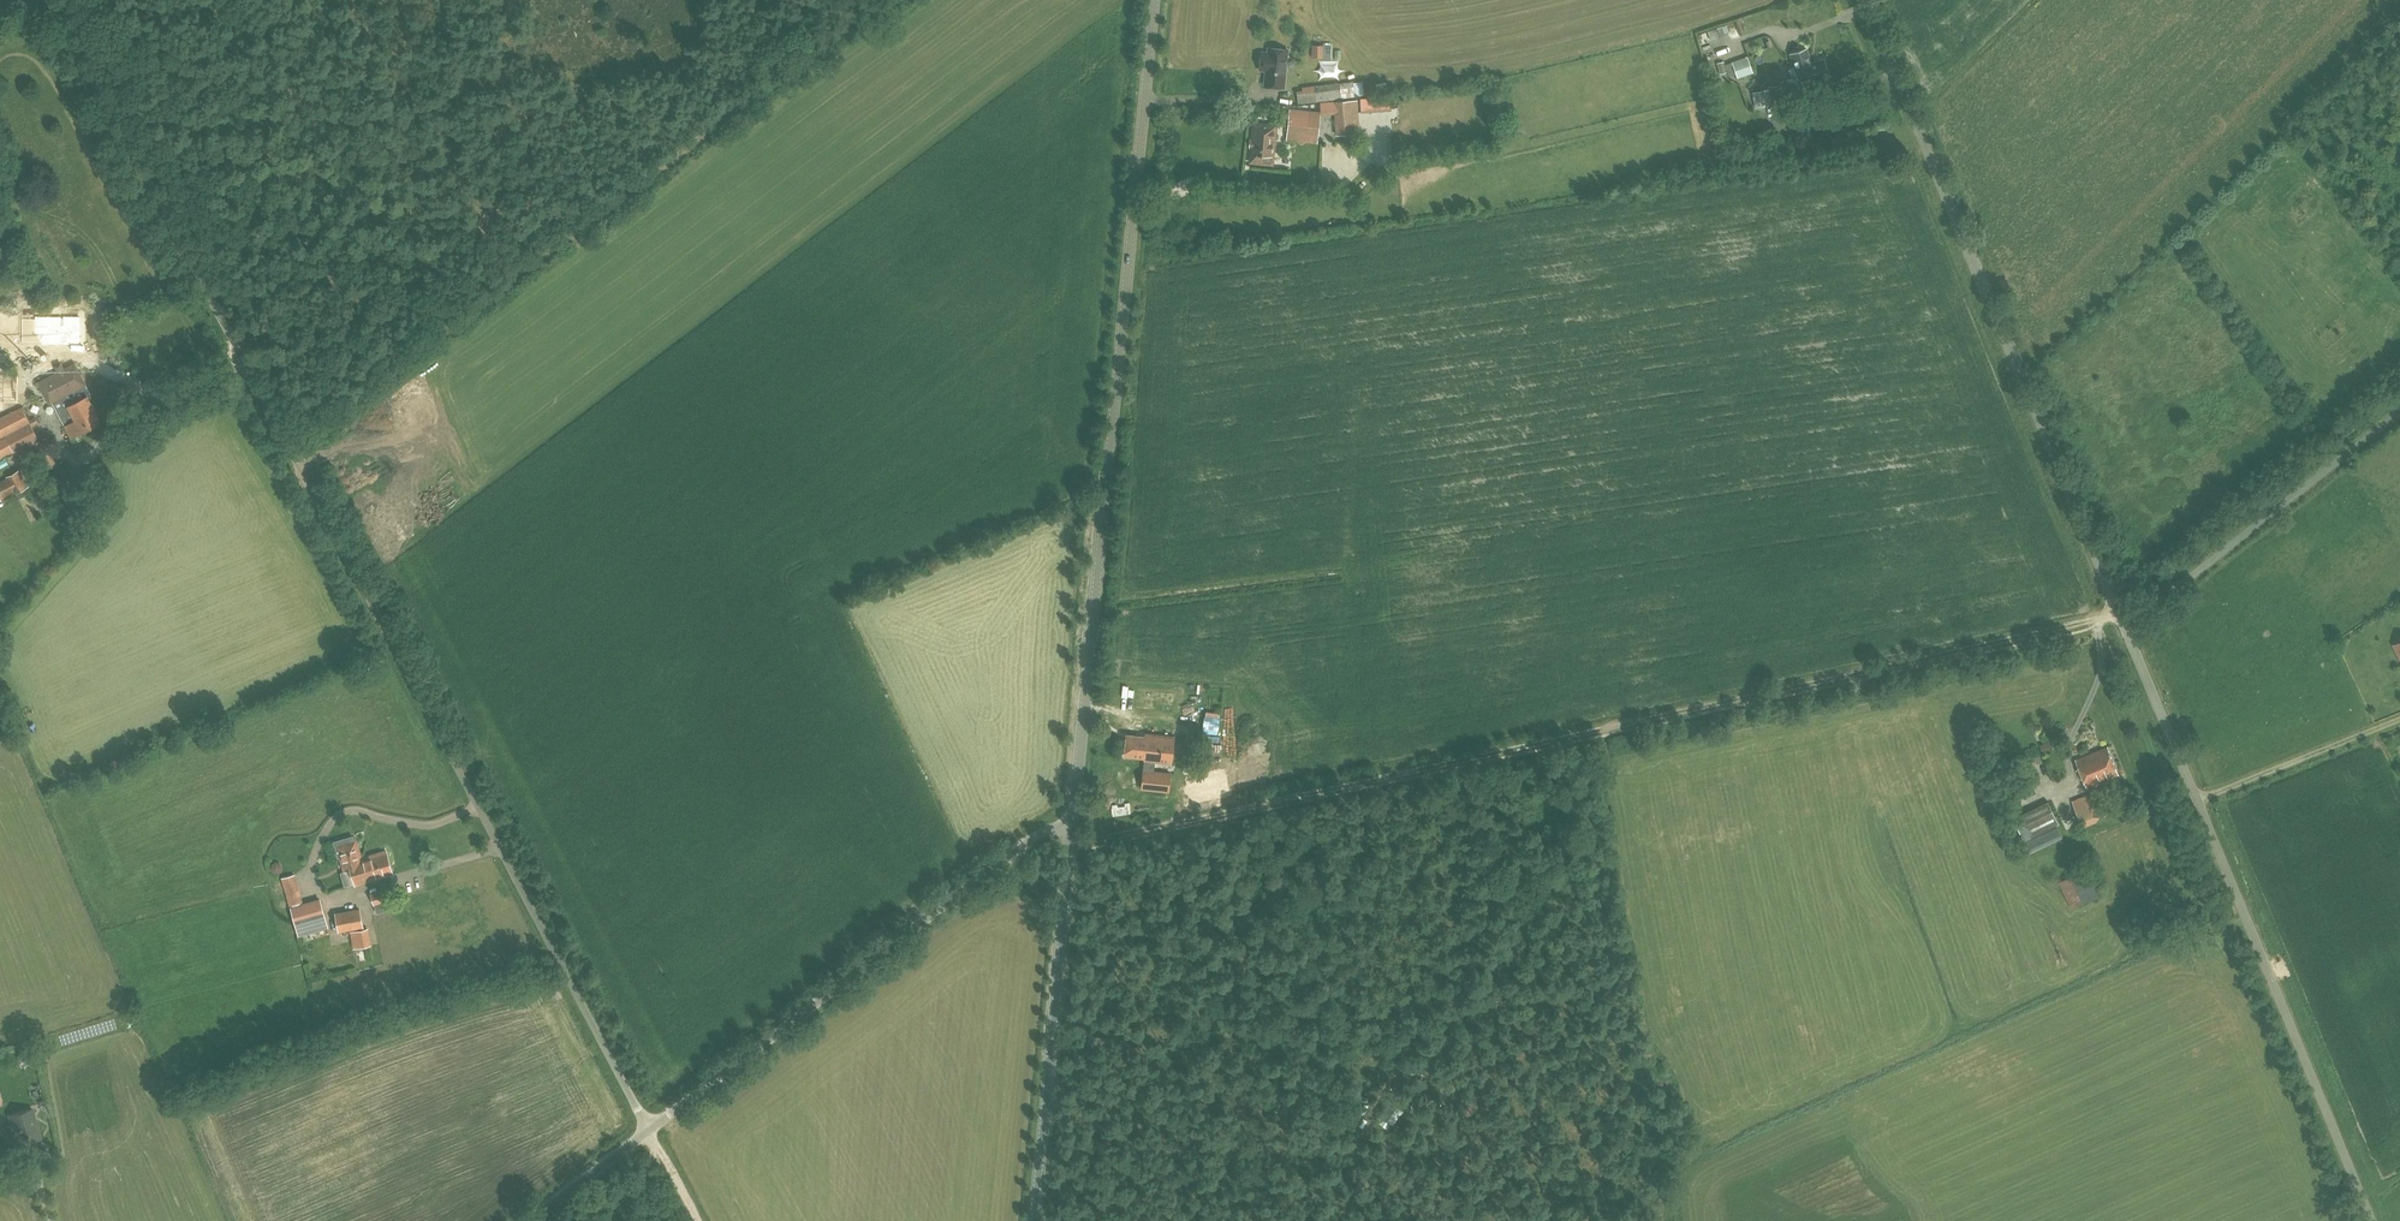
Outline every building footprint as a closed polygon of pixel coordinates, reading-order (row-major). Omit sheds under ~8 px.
[(1723,27),(1708,31),(1710,38),(1724,34),(1723,27)] [(1312,58),(1323,58),(1323,60),(1331,60),(1331,45),(1323,45),(1313,44),(1312,58)] [(1265,85),(1283,87),(1287,49),(1269,47),(1268,53),(1261,52),(1261,54),(1260,55),(1259,60),(1261,61),(1260,69),(1266,70),(1265,85)] [(1811,63),(1806,49),(1790,54),(1794,67),(1797,76),(1803,75),(1803,76),(1807,75),(1806,72),(1811,71),(1808,64),(1811,63)] [(1731,60),(1737,77),(1752,72),(1746,55),(1731,60)] [(1797,76),(1787,79),(1788,80),(1791,88),(1800,86),(1801,87),(1824,79),(1824,78),(1829,76),(1823,59),(1811,63),(1808,64),(1811,71),(1806,72),(1807,75),(1803,76),(1803,75),(1797,76)] [(1720,73),(1726,71),(1723,60),(1717,62),(1720,73)] [(1780,82),(1779,74),(1769,76),(1771,84),(1780,82)] [(1298,104),(1354,97),(1363,95),(1362,84),(1352,86),(1352,81),(1301,87),(1302,90),(1296,91),(1298,104)] [(1785,104),(1781,85),(1768,87),(1768,89),(1752,93),(1755,108),(1772,105),(1773,107),(1785,104)] [(1360,100),(1362,113),(1393,110),(1392,98),(1360,100)] [(1358,102),(1321,105),(1321,114),(1335,113),(1337,138),(1361,136),(1358,102)] [(1288,130),(1289,130),(1317,133),(1318,133),(1320,112),(1290,110),(1288,130)] [(1273,164),(1274,155),(1276,134),(1273,133),(1274,124),(1256,123),(1253,146),(1252,146),(1250,161),(1273,164)] [(79,345),(79,316),(35,316),(35,331),(43,345),(79,345)] [(13,403),(14,376),(0,376),(0,402),(13,403)] [(101,421),(82,386),(53,402),(71,437),(82,431),(101,421)] [(50,452),(38,459),(46,472),(58,465),(50,452)] [(27,486),(19,471),(8,476),(9,478),(0,483),(0,488),(1,489),(0,489),(0,498),(16,490),(17,492),(27,486)] [(105,517),(112,511),(107,506),(100,513),(105,517)] [(1171,763),(1174,736),(1145,733),(1145,737),(1126,735),(1124,755),(1145,757),(1143,770),(1141,789),(1169,791),(1170,773),(1151,771),(1152,761),(1171,763)] [(2108,746),(2076,759),(2080,770),(2087,787),(2119,774),(2112,757),(2108,746)] [(2116,813),(2106,788),(2073,801),(2083,827),(2116,813)] [(2059,823),(2049,802),(2021,815),(2031,836),(2059,823)] [(2058,827),(2027,841),(2032,852),(2062,837),(2058,827)] [(347,838),(334,841),(338,857),(340,856),(344,870),(350,868),(355,884),(393,873),(386,851),(361,858),(356,840),(348,842),(347,838)] [(2083,902),(2100,894),(2087,869),(2070,876),(2071,876),(2059,882),(2072,908),(2083,902)] [(302,902),(295,875),(282,878),(290,905),(302,902)] [(374,905),(388,901),(385,890),(370,895),(374,905)] [(324,916),(320,899),(291,908),(296,924),(324,916)] [(338,935),(352,933),(354,948),(371,945),(368,928),(353,931),(352,925),(361,924),(359,910),(335,914),(337,928),(338,935)] [(40,1138),(32,1108),(9,1114),(11,1120),(4,1122),(9,1140),(16,1138),(17,1144),(40,1138)] [(633,1172),(640,1168),(637,1163),(630,1167),(633,1172)]
